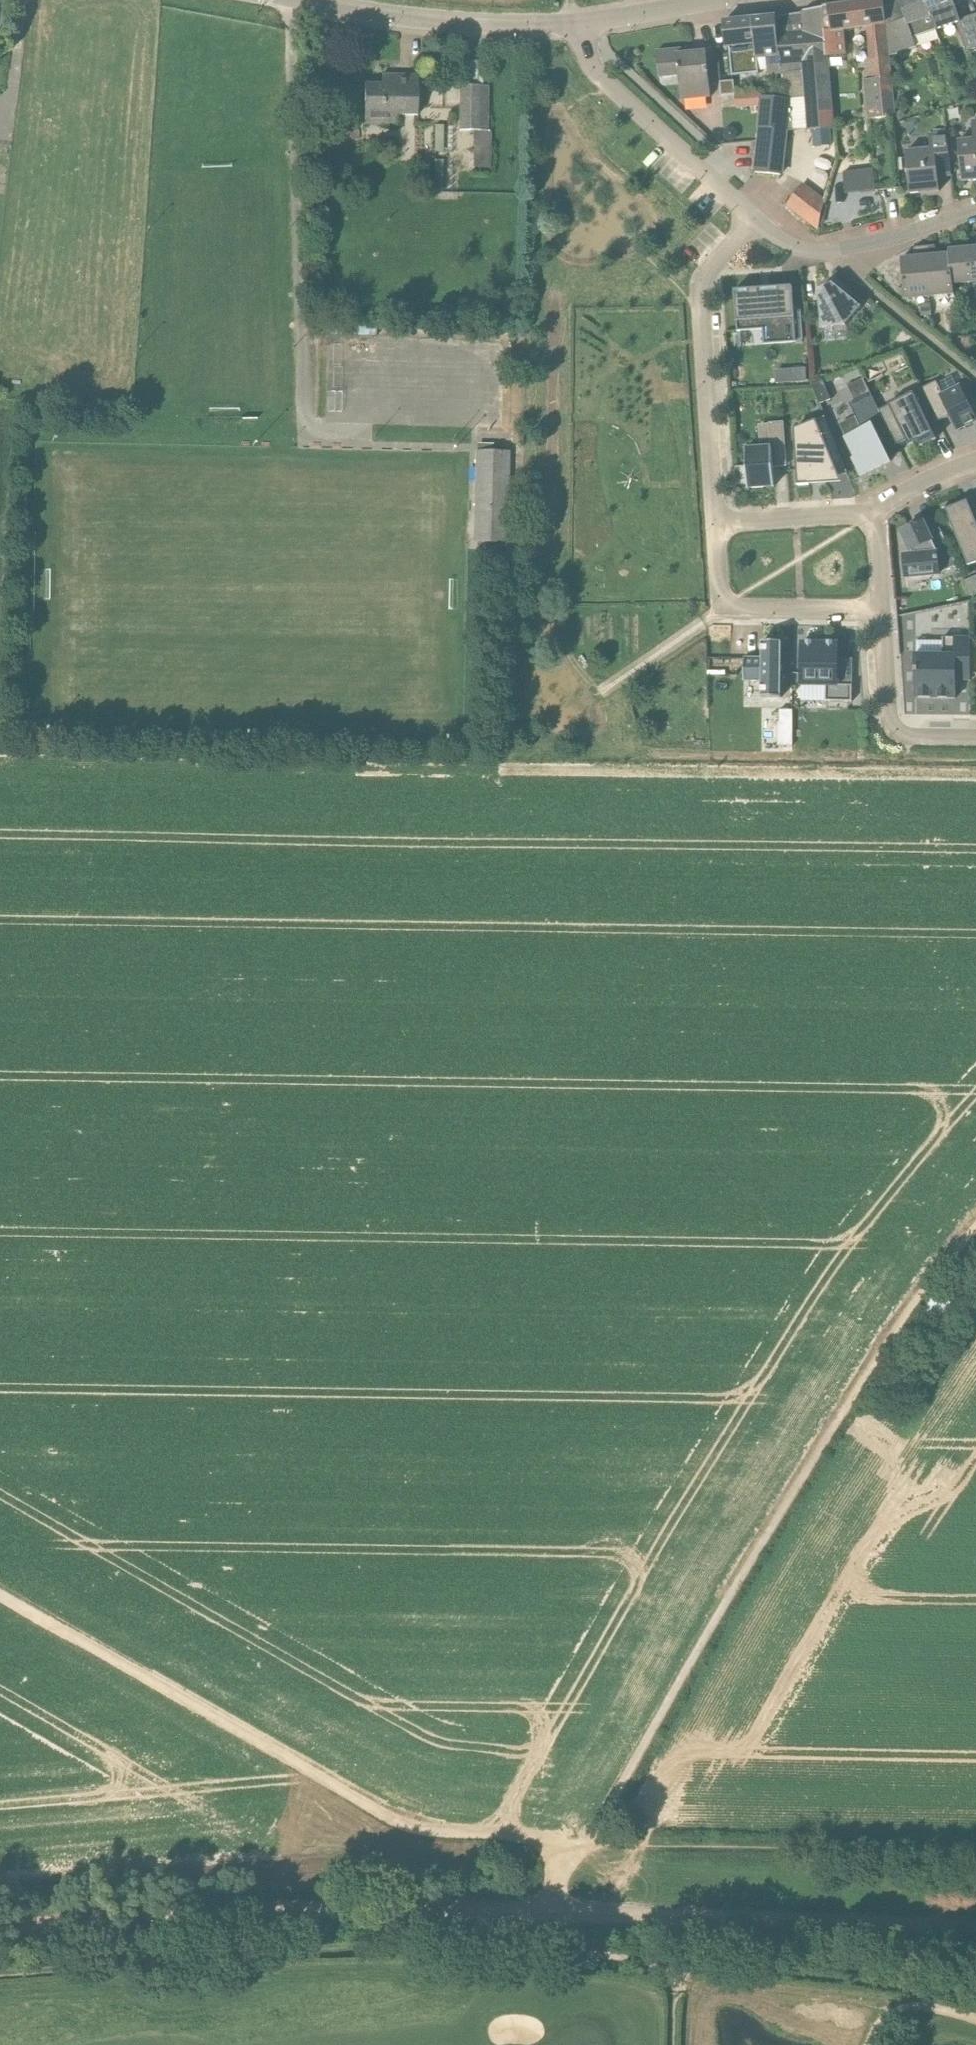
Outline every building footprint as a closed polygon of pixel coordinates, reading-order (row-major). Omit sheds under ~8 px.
[(827,57),(845,55),(843,30),(869,27),(871,52),(872,60),(867,60),(868,79),(866,80),(869,118),(895,116),(889,56),(888,56),(886,38),(883,0),(873,0),(824,8),(827,57)] [(886,38),(888,56),(889,56),(917,46),(914,37),(936,30),(926,0),(899,0),(909,31),(886,38)] [(957,22),(956,21),(960,20),(953,0),(926,0),(936,30),(957,22)] [(776,16),(753,19),(756,60),(757,60),(757,57),(766,56),(767,74),(782,72),(783,98),(790,99),(787,131),(810,131),(833,129),(827,57),(824,8),(804,11),(805,36),(777,38),(776,16)] [(975,47),(975,35),(970,17),(960,20),(961,21),(957,22),(966,50),(975,47)] [(759,73),(757,60),(756,60),(753,19),(724,22),(726,45),(729,45),(732,76),(759,73)] [(678,70),(681,100),(711,97),(707,52),(693,53),(692,48),(657,52),(658,72),(678,70)] [(389,84),(365,84),(364,124),(397,125),(397,115),(418,116),(418,75),(389,75),(389,84)] [(734,81),(720,82),(721,96),(735,94),(734,81)] [(488,86),(462,86),(462,128),(488,128),(488,86)] [(738,104),(760,105),(760,89),(738,88),(738,104)] [(755,172),(781,175),(787,131),(790,99),(783,98),(762,96),(755,172)] [(900,110),(895,116),(894,117),(900,122),(906,116),(900,110)] [(962,182),(975,180),(975,122),(971,122),(973,141),(959,142),(962,182)] [(474,130),(474,151),(474,166),(490,167),(490,130),(474,130)] [(907,151),(910,194),(940,191),(939,177),(952,176),(948,133),(934,134),(935,149),(907,151)] [(874,169),(859,170),(861,192),(876,191),(874,169)] [(805,184),(800,191),(788,207),(818,228),(824,199),(805,184)] [(925,247),(930,297),(954,294),(949,250),(948,250),(949,254),(939,255),(939,251),(935,248),(935,246),(925,247)] [(930,297),(925,247),(915,248),(915,250),(912,254),(912,258),(901,259),(905,299),(930,297)] [(970,248),(949,250),(954,294),(953,284),(973,282),(970,248)] [(822,329),(846,326),(862,307),(833,283),(825,287),(818,291),(822,329)] [(737,332),(741,332),(766,330),(767,342),(791,341),(803,340),(801,308),(794,309),(792,287),(762,289),(734,291),(737,332)] [(975,299),(968,300),(969,313),(975,312),(975,311),(975,299)] [(930,304),(922,304),(923,317),(931,317),(930,304)] [(964,351),(968,339),(958,337),(954,346),(964,351)] [(792,369),(793,383),(807,382),(806,368),(792,369)] [(813,386),(820,404),(831,400),(824,381),(813,386)] [(922,389),(939,422),(950,416),(957,431),(975,421),(975,417),(961,386),(943,395),(937,382),(922,389)] [(853,459),(863,476),(892,461),(881,440),(892,434),(879,410),(870,393),(849,404),(862,429),(845,438),(855,458),(853,459)] [(921,448),(937,440),(914,393),(889,405),(889,406),(879,410),(892,434),(897,446),(906,441),(909,447),(918,442),(921,448)] [(809,475),(814,474),(818,485),(848,473),(826,418),(795,430),(799,485),(810,485),(809,475)] [(769,423),(769,424),(758,424),(760,448),(746,449),(748,489),(775,487),(773,468),(787,467),(784,422),(769,423)] [(472,448),(470,545),(509,546),(510,453),(472,448)] [(945,510),(944,511),(949,524),(951,523),(967,565),(975,562),(975,510),(970,512),(966,502),(945,510)] [(933,542),(924,523),(902,533),(913,556),(903,557),(905,579),(940,575),(958,567),(944,537),(933,542)] [(913,655),(913,673),(915,673),(915,699),(954,699),(954,680),(969,680),(969,676),(969,658),(969,638),(940,638),(940,655),(913,655)] [(744,682),(762,682),(762,698),(773,698),(782,698),(783,642),(763,642),(762,658),(744,658),(744,682)] [(805,642),(805,686),(820,686),(820,702),(856,702),(856,658),(832,658),(832,642),(805,642)] [(793,711),(779,710),(778,748),(791,748),(793,711)]
